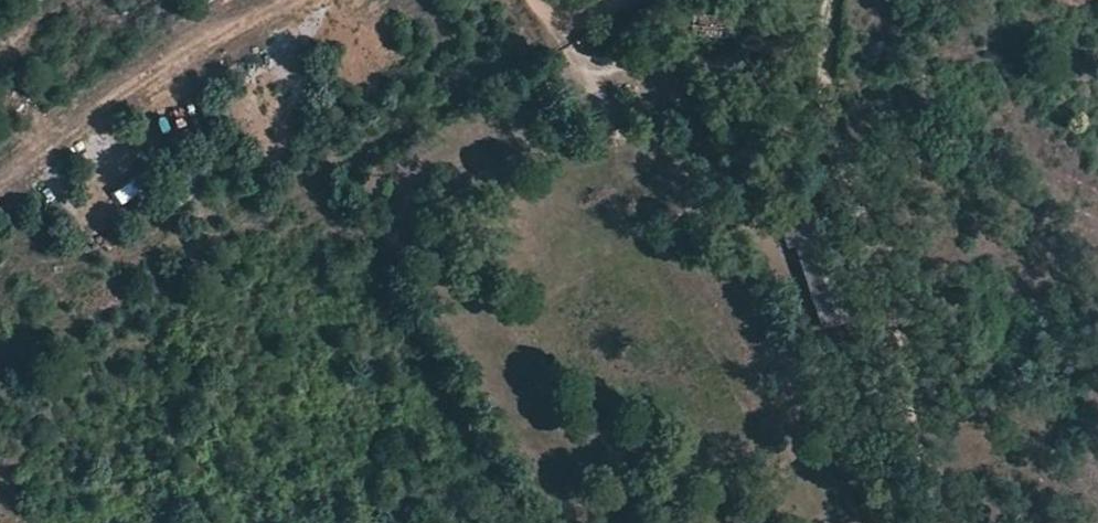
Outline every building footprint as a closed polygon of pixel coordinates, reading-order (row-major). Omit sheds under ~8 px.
[(730,43),(731,11),(688,9),(687,41),(730,43)] [(785,222),(791,244),(818,325),(847,316),(823,239),(835,234),(826,209),(785,222)] [(785,222),(777,225),(784,246),(791,244),(785,222)]
